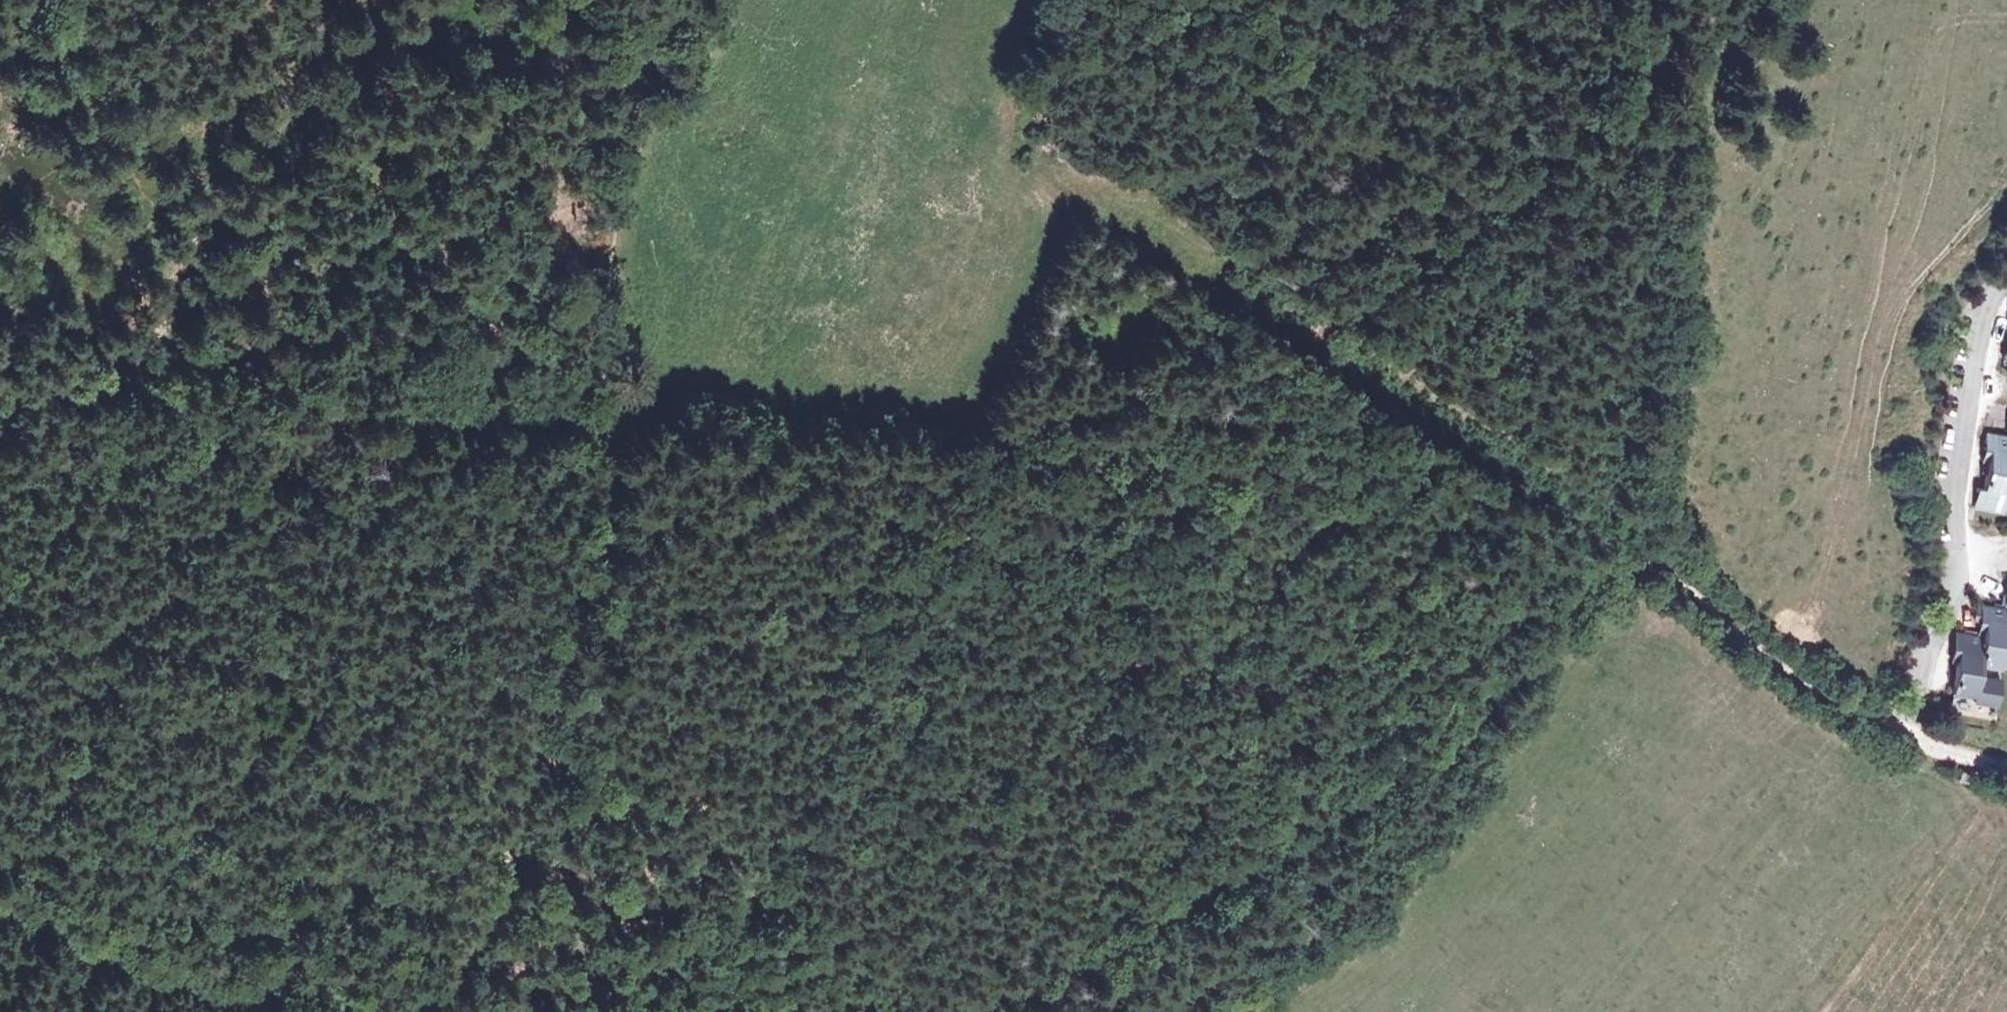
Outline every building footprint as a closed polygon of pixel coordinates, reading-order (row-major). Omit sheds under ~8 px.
[(1986,434),(1982,462),(1987,463),(1983,489),(1978,488),(1975,508),(2003,513),(2006,493),(2006,438),(1986,434)] [(2003,610),(1982,607),(1977,637),(1955,634),(1951,661),(1957,662),(1952,692),(1974,696),(1973,702),(1996,705),(2000,681),(1978,677),(1980,665),(2001,668),(2006,638),(2006,585),(2003,610)]
